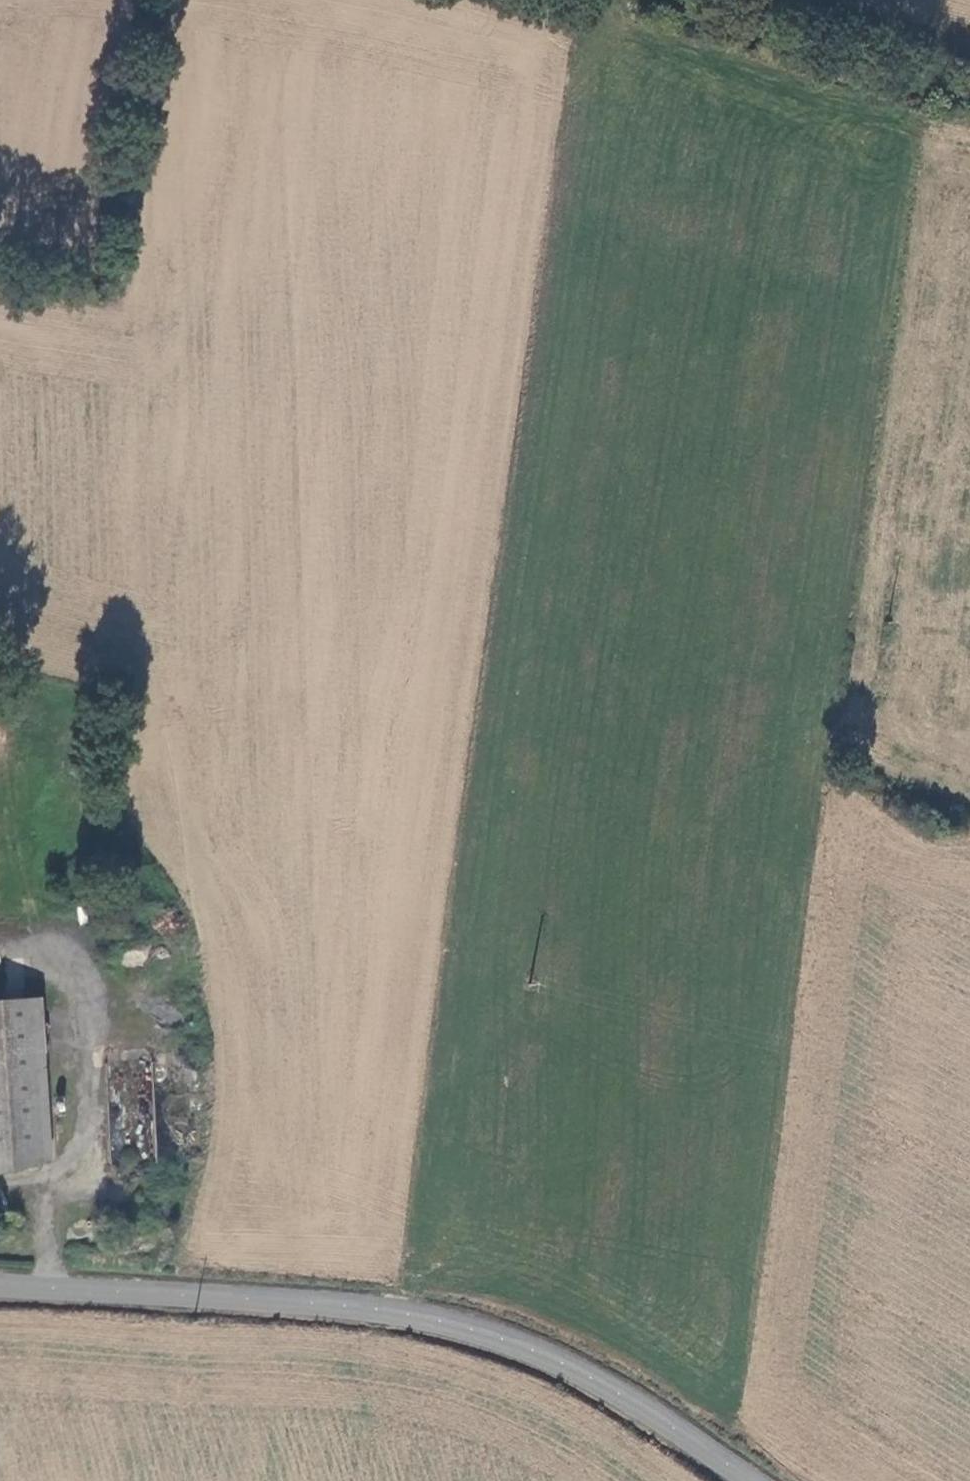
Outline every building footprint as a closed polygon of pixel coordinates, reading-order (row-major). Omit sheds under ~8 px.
[(39,1165),(28,999),(0,1001),(0,1175),(39,1165)]
